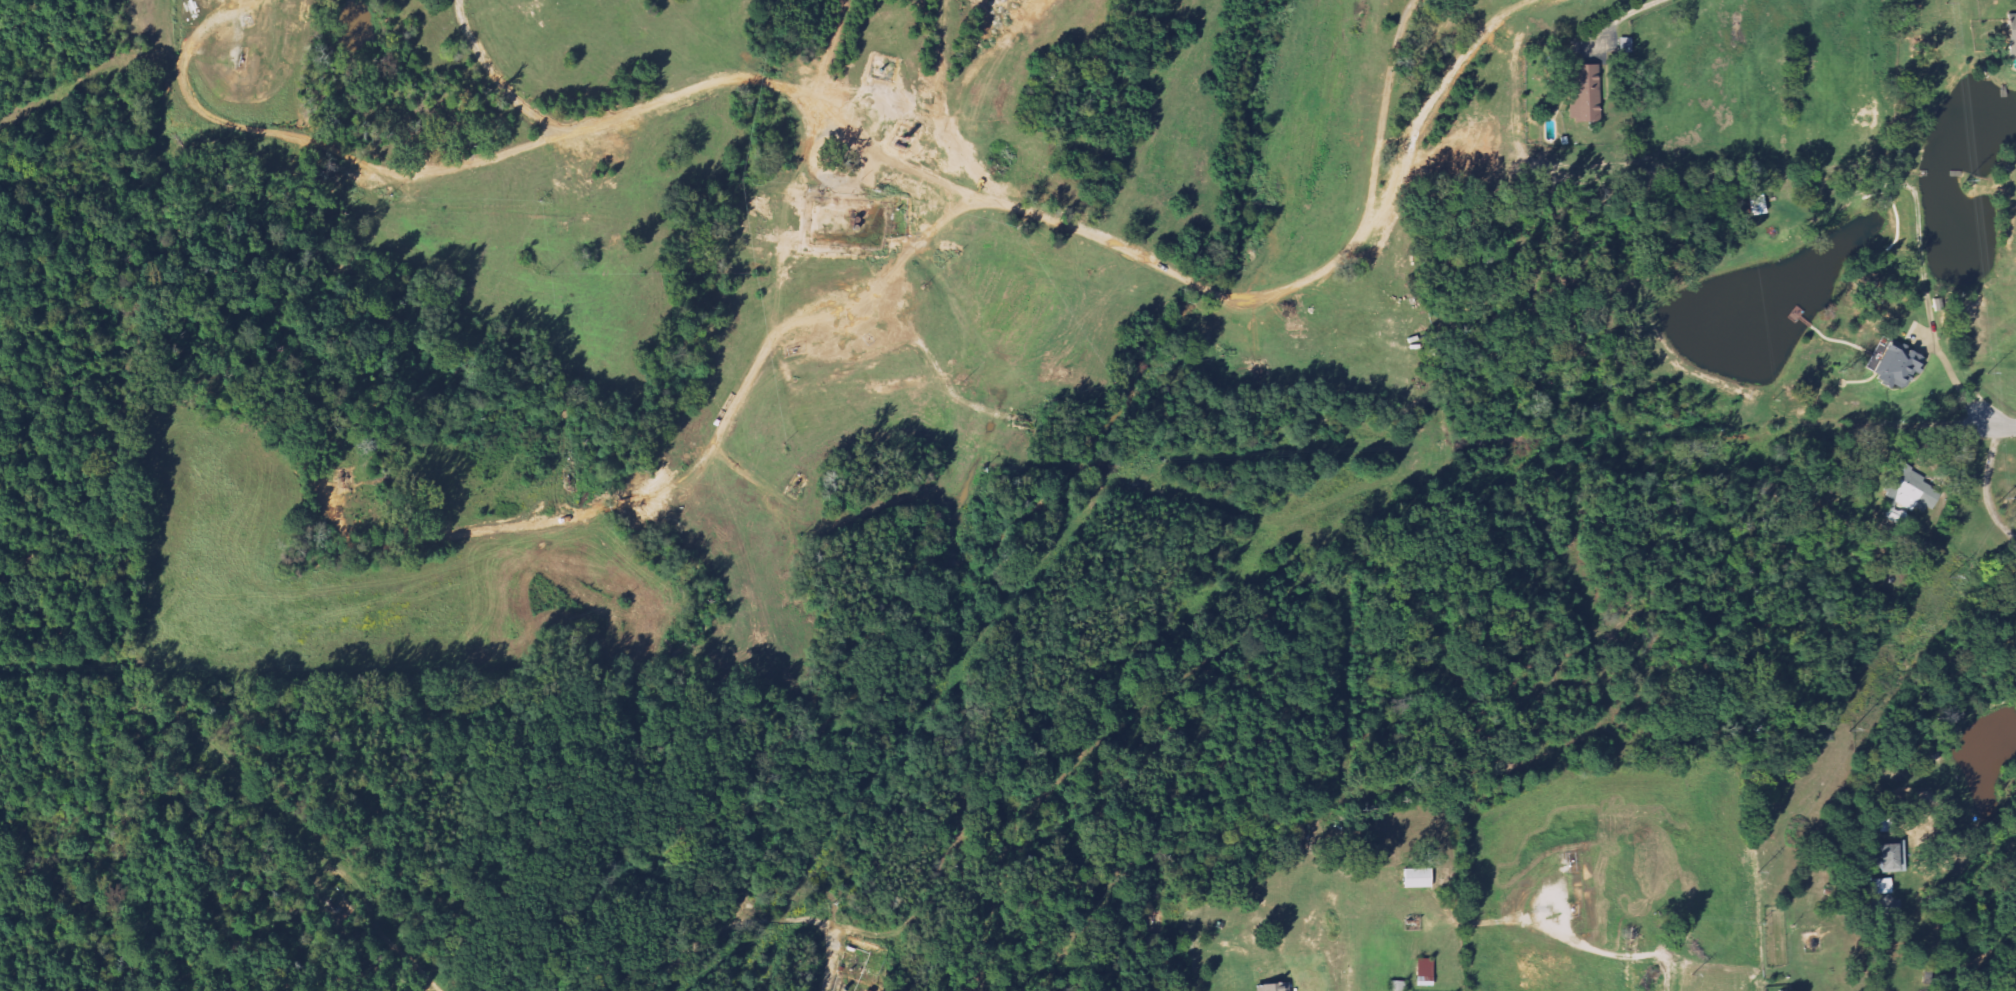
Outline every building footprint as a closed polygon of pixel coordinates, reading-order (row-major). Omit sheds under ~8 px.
[(2005,15),(2006,58),(2015,57),(2015,14),(2005,15)] [(1599,65),(1569,65),(1568,123),(1598,123),(1599,65)] [(1745,198),(1747,217),(1763,215),(1761,196),(1745,198)] [(1874,374),(1882,377),(1878,387),(1888,390),(1890,385),(1906,390),(1917,353),(1883,343),(1874,374)] [(1940,488),(1895,465),(1885,485),(1898,492),(1892,503),(1910,512),(1912,508),(1926,515),(1940,488)] [(1904,872),(1904,842),(1877,843),(1878,873),(1904,872)] [(1430,868),(1402,869),(1402,888),(1430,887),(1430,868)] [(1892,893),(1891,879),(1871,880),(1872,895),(1892,893)] [(1432,982),(1433,959),(1416,959),(1416,981),(1432,982)] [(1253,984),(1254,990),(1288,990),(1288,982),(1253,984)]
